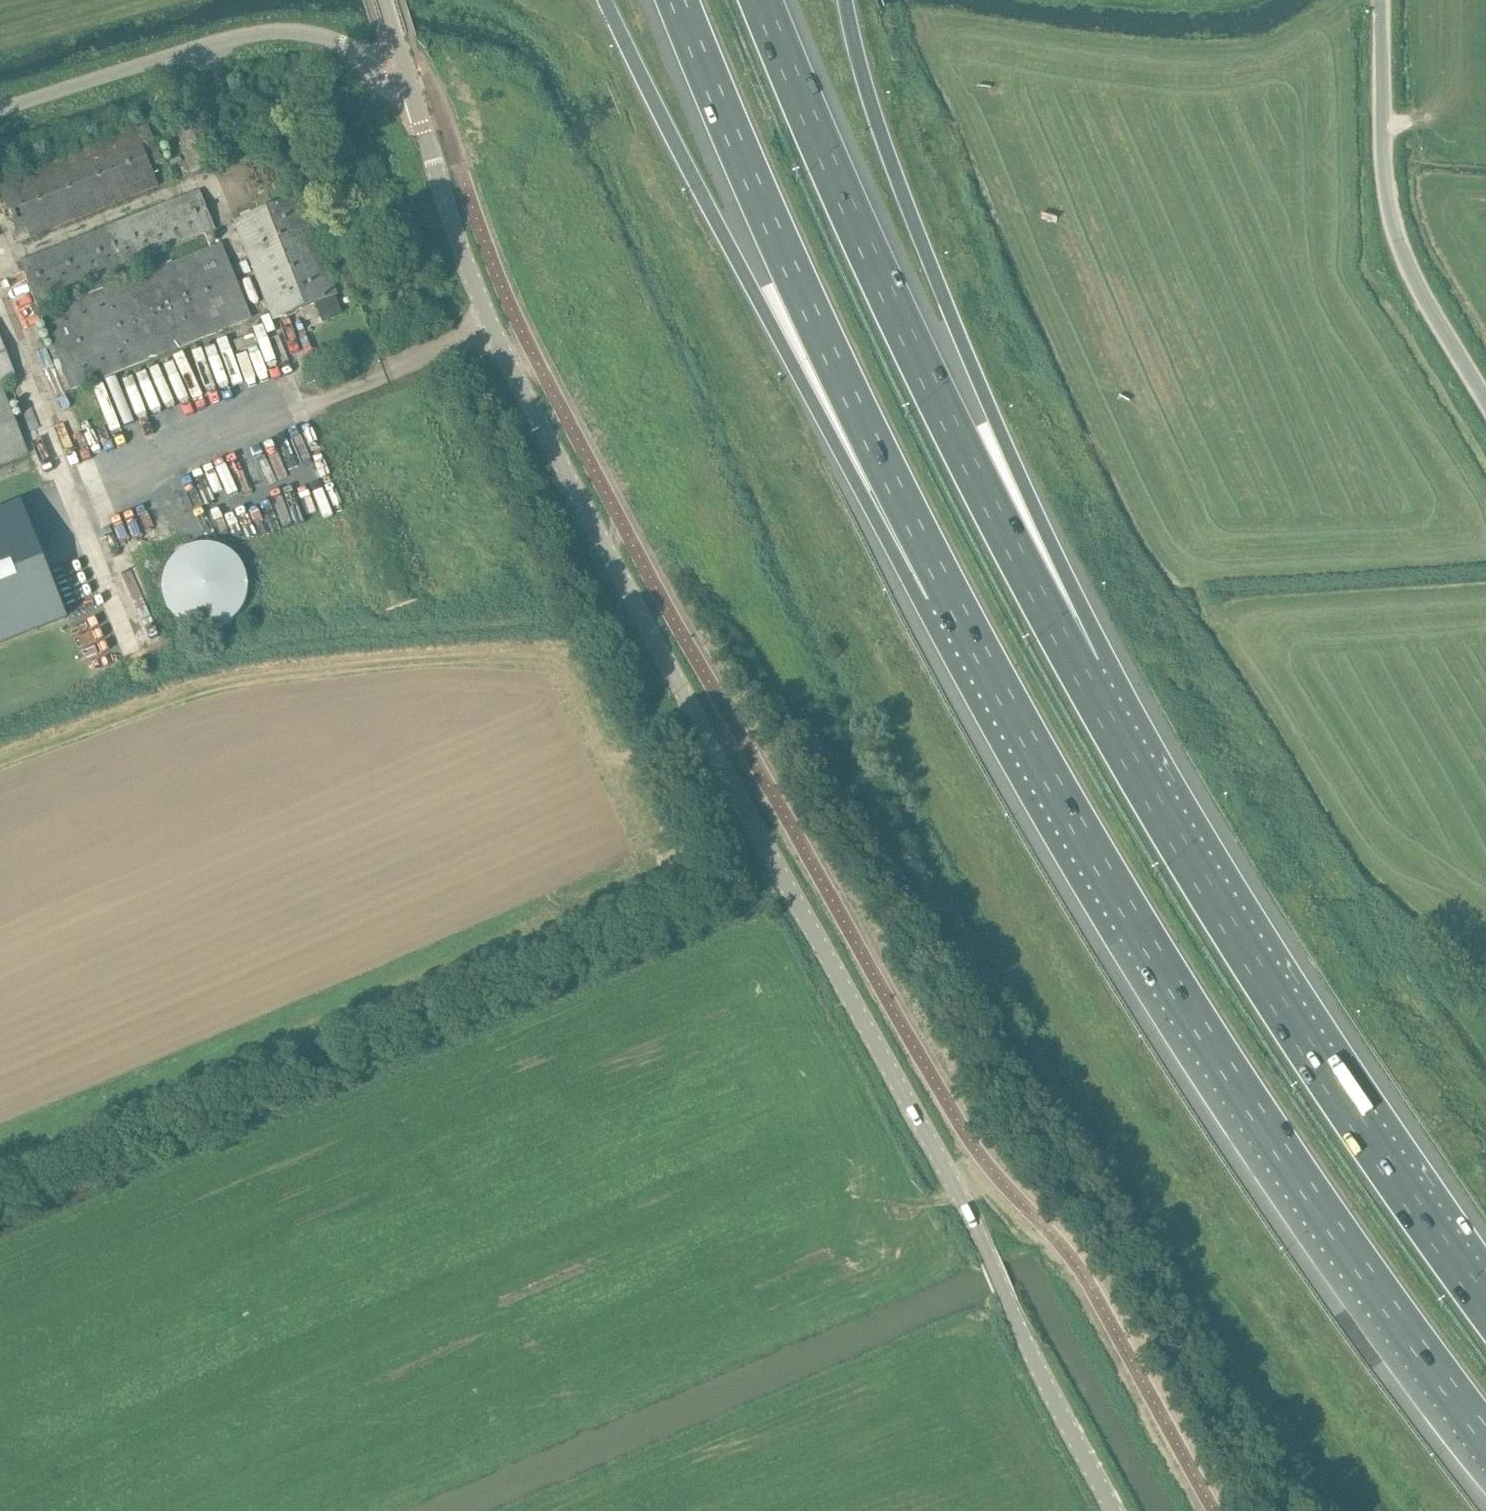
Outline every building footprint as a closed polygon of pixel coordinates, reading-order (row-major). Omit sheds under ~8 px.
[(199,114),(172,124),(190,173),(217,163),(199,114)] [(152,167),(164,162),(154,138),(143,143),(136,128),(0,183),(0,189),(22,241),(159,186),(152,167)] [(20,262),(36,302),(216,229),(200,189),(20,262)] [(343,316),(335,295),(339,294),(299,194),(233,220),(272,321),(315,303),(322,321),(323,323),(343,316)] [(72,389),(253,318),(222,241),(41,313),(72,389)] [(253,333),(234,340),(238,351),(257,344),(253,333)] [(30,453),(2,384),(18,378),(0,334),(0,465),(30,453)] [(60,398),(70,429),(78,426),(68,395),(60,398)] [(22,505),(0,513),(0,644),(66,617),(22,505)] [(198,629),(206,630),(213,629),(220,627),(227,624),(234,619),(239,614),(243,608),(246,601),(248,594),(249,586),(248,579),(246,572),(243,565),(239,559),(234,553),(227,549),(221,546),(213,544),(206,543),(198,544),(191,546),(184,549),(178,553),(173,559),(168,565),(165,572),(163,579),(162,586),(163,594),(165,601),(168,608),(173,614),(178,619),(184,624),(191,627),(198,629)]
